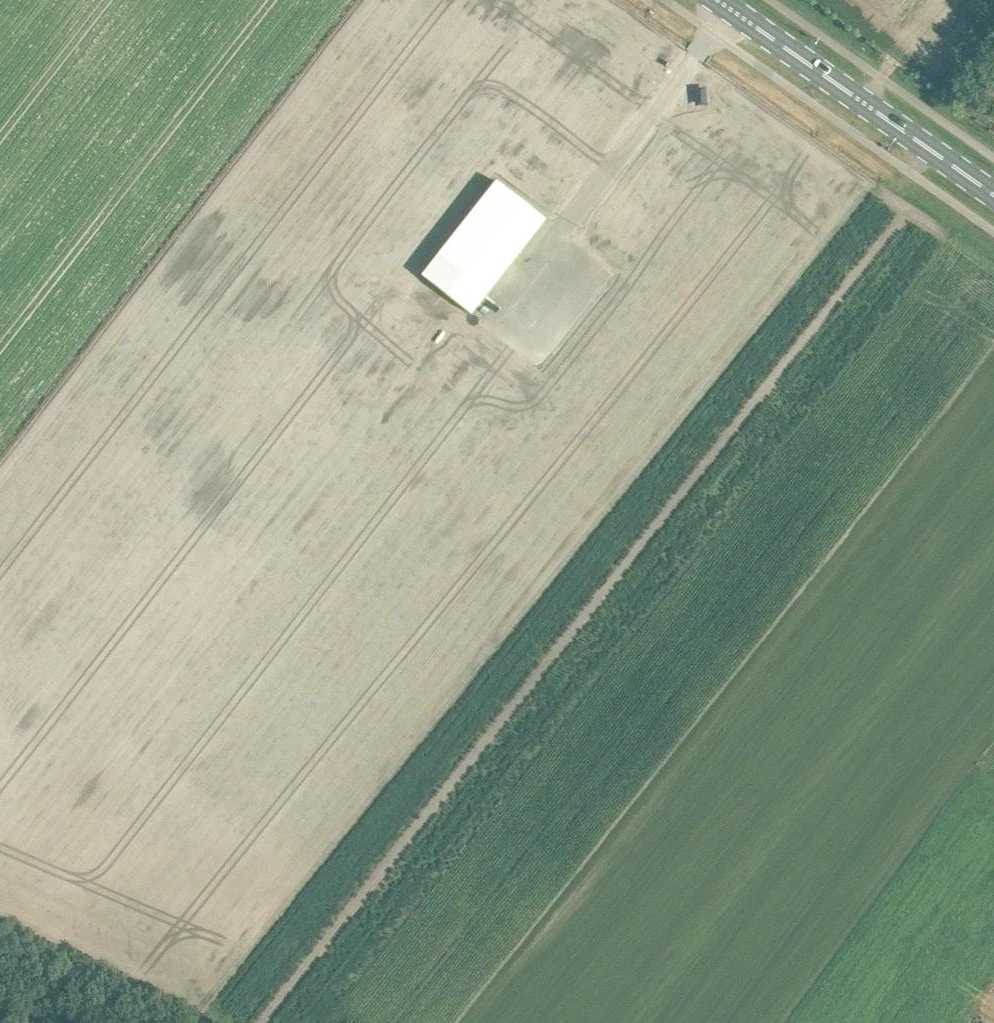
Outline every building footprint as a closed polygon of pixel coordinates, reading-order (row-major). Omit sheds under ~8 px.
[(471,314),(545,219),(496,181),(422,275),(471,314)]
